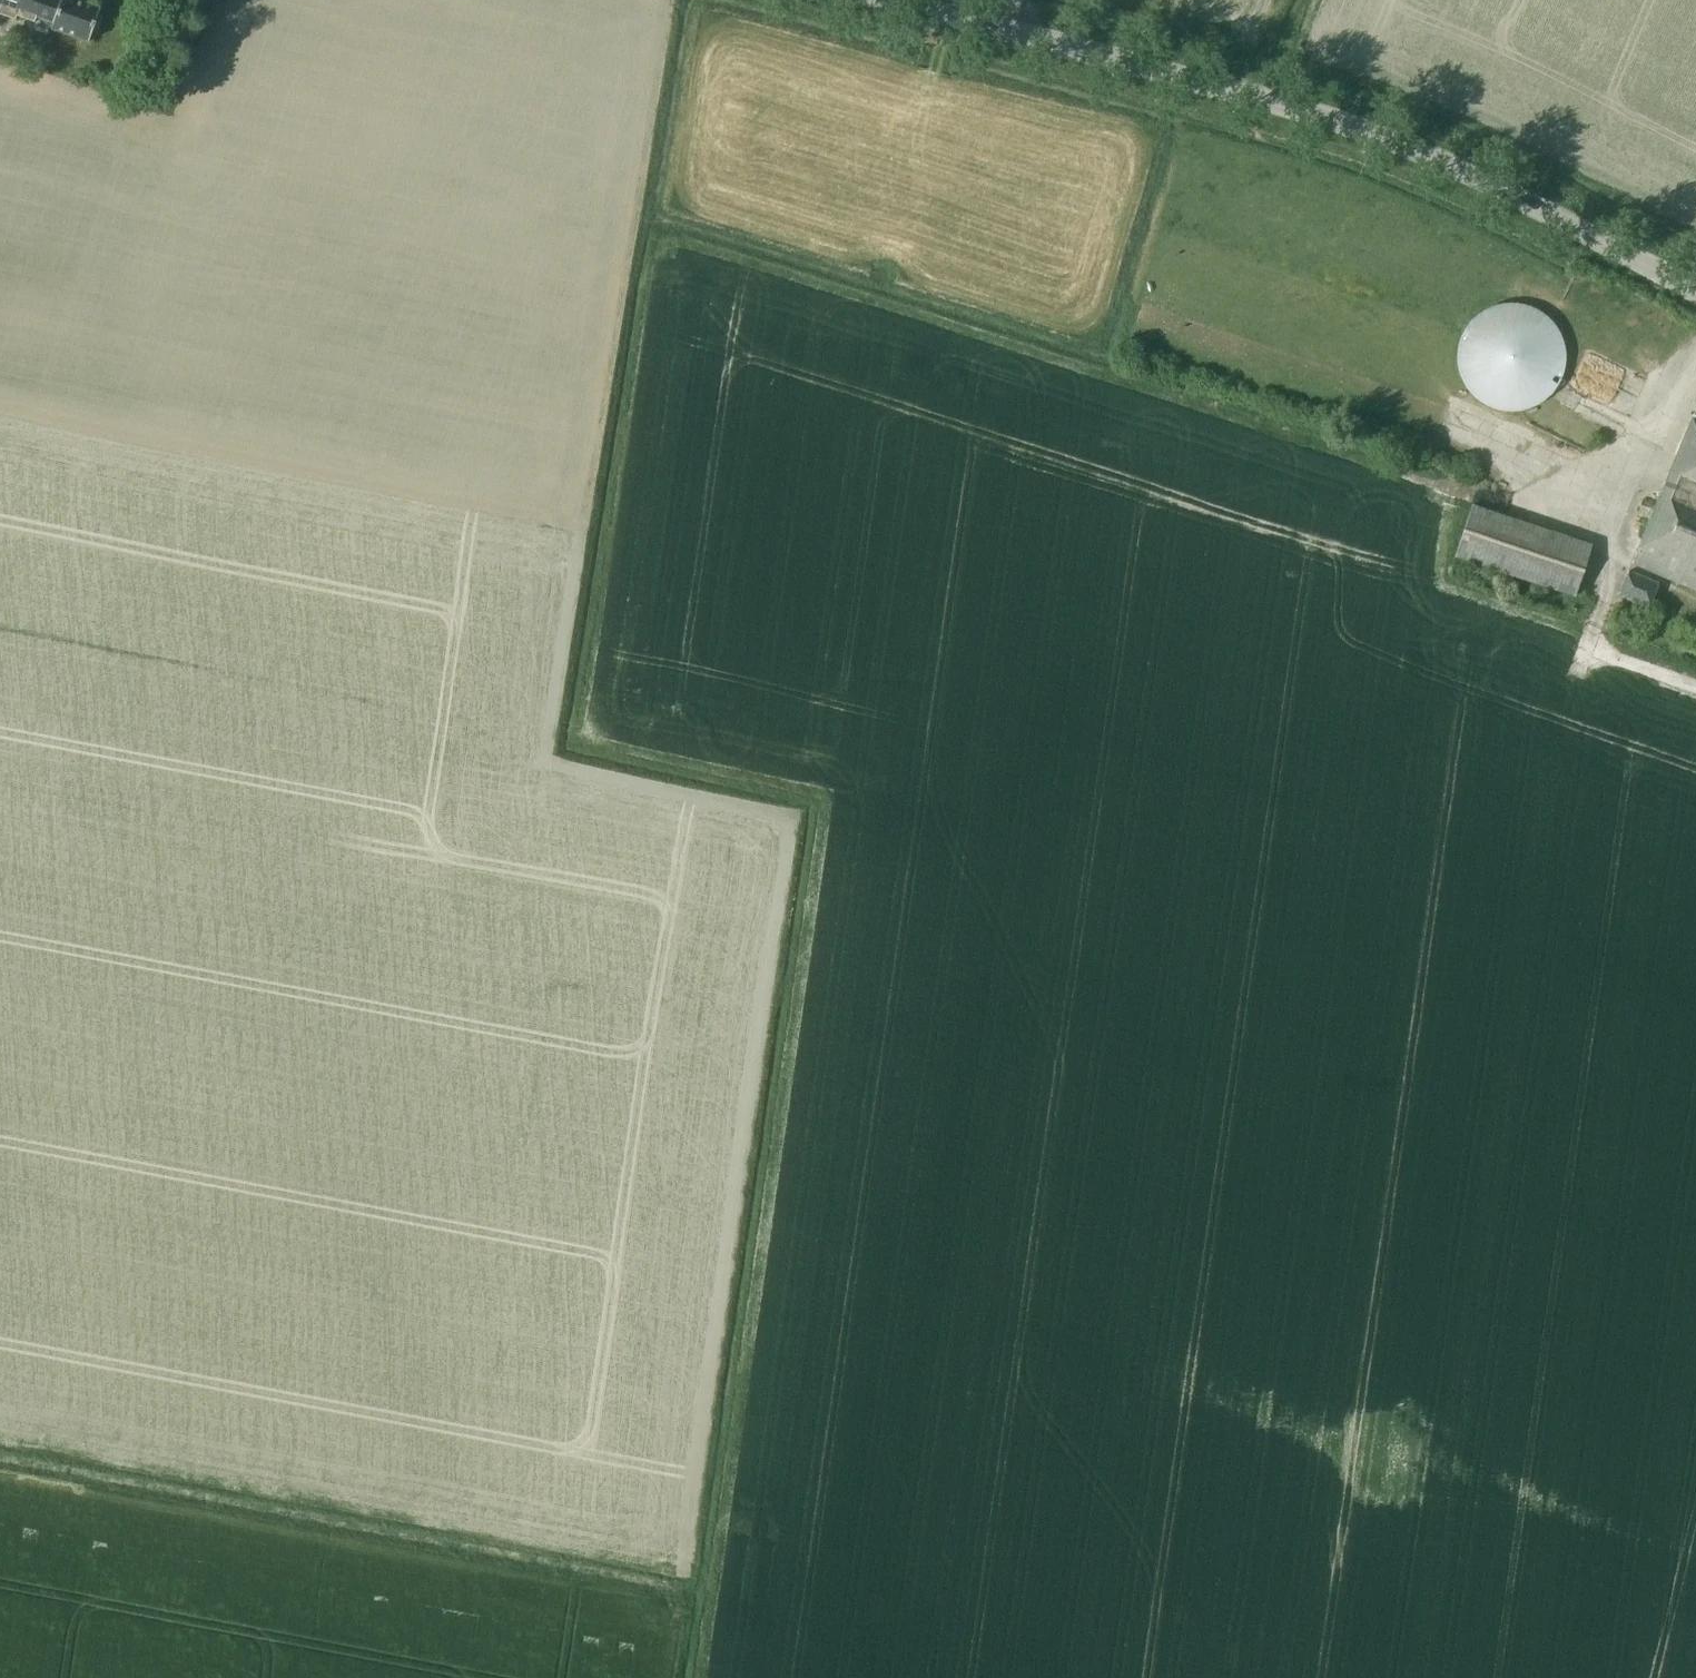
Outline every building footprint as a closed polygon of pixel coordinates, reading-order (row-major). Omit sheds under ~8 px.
[(101,8),(77,0),(0,0),(0,13),(16,18),(17,15),(35,21),(37,15),(54,21),(51,27),(89,40),(101,8)] [(1497,409),(1511,411),(1526,409),(1539,403),(1550,395),(1559,384),(1564,370),(1566,356),(1564,342),(1559,329),(1550,318),(1539,309),(1526,304),(1511,302),(1497,304),(1484,309),(1473,318),(1464,329),(1459,342),(1457,356),(1459,370),(1464,384),(1473,395),(1484,403),(1497,409)] [(1632,562),(1695,589),(1695,408),(1632,562)] [(1574,595),(1591,544),(1472,504),(1455,556),(1574,595)] [(1648,607),(1658,582),(1628,570),(1618,594),(1648,607)]
